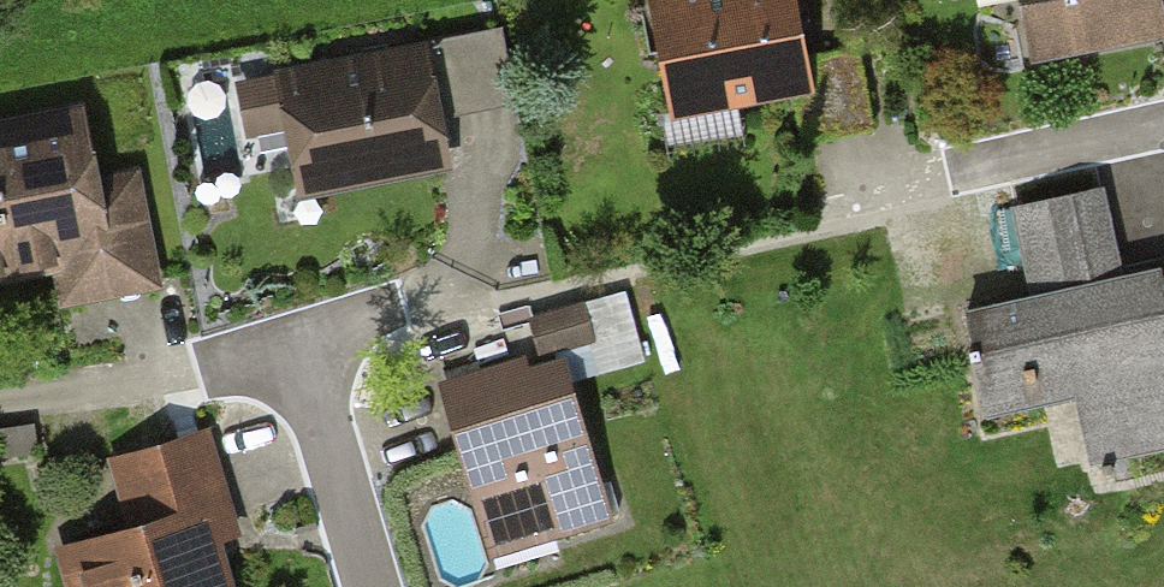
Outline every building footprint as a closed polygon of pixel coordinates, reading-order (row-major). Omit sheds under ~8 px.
[(793,0),(671,0),(654,3),(675,110),(810,83),(793,0)] [(1021,64),(1163,33),(1163,17),(1160,0),(1007,0),(1021,64)] [(510,102),(497,31),(237,80),(250,151),(279,145),(290,201),(442,172),(432,117),(510,102)] [(78,105),(0,120),(0,280),(44,271),(51,308),(157,288),(135,173),(92,181),(78,105)] [(1155,267),(1118,276),(1097,188),(1009,210),(1030,298),(952,316),(978,421),(1072,398),(1088,464),(1163,445),(1163,305),(1155,267)] [(543,350),(589,336),(581,307),(534,321),(543,350)] [(522,361),(448,385),(494,532),(550,515),(555,530),(605,514),(558,363),(526,372),(522,361)] [(204,435),(106,462),(124,527),(53,546),(64,586),(223,586),(210,541),(232,535),(204,435)]
